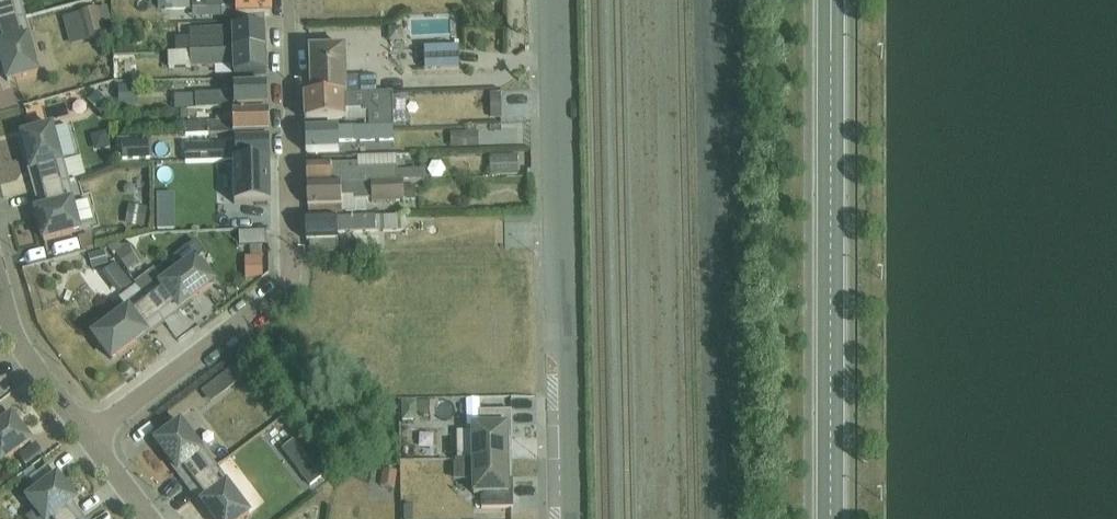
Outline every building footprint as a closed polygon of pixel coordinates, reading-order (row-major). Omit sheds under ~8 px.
[(25,19),(20,0),(0,0),(0,26),(25,19)] [(265,17),(272,17),(271,0),(165,0),(165,11),(193,10),(194,19),(232,18),(265,17)] [(108,8),(63,19),(71,47),(105,38),(102,26),(112,24),(108,8)] [(265,17),(232,18),(233,29),(265,28),(265,17)] [(0,26),(0,43),(1,47),(0,47),(0,61),(7,85),(40,76),(25,19),(0,26)] [(265,28),(233,29),(233,37),(216,38),(216,24),(194,25),(194,30),(204,30),(205,39),(180,40),(180,55),(266,51),(265,28)] [(403,29),(389,29),(389,44),(403,44),(403,29)] [(426,69),(458,69),(458,44),(426,45),(426,69)] [(139,86),(120,87),(120,106),(139,106),(139,86)] [(99,92),(87,102),(100,116),(111,105),(99,92)] [(502,92),(491,92),(491,116),(502,116),(502,92)] [(181,121),(227,121),(227,94),(181,94),(181,121)] [(68,181),(63,164),(62,160),(75,156),(68,126),(54,130),(53,125),(20,134),(34,191),(68,181)] [(394,128),(305,131),(306,154),(340,153),(339,142),(394,141),(394,128)] [(106,133),(91,137),(95,152),(110,148),(106,133)] [(266,161),(270,161),(269,139),(236,140),(237,147),(187,147),(187,162),(233,162),(266,161)] [(123,143),(121,146),(122,161),(142,160),(141,142),(123,143)] [(307,186),(403,183),(425,183),(425,170),(398,170),(397,156),(358,157),(358,164),(306,166),(307,186)] [(518,157),(491,157),(491,177),(519,176),(518,157)] [(63,164),(68,181),(86,176),(81,159),(63,164)] [(266,161),(233,162),(234,205),(270,204),(270,161),(266,161)] [(68,181),(34,191),(39,208),(33,210),(43,243),(83,233),(81,226),(75,207),(68,181)] [(403,183),(307,186),(308,208),(309,220),(342,219),(342,216),(367,215),(366,200),(372,200),(373,204),(404,203),(404,201),(417,200),(416,186),(403,187),(403,183)] [(75,207),(81,226),(93,223),(87,204),(75,207)] [(130,207),(127,227),(145,230),(148,209),(130,207)] [(342,219),(309,220),(306,220),(307,243),(310,243),(310,255),(339,255),(338,234),(406,232),(406,217),(342,219)] [(266,232),(238,233),(238,250),(251,249),(251,259),(250,259),(249,274),(263,273),(262,248),(267,248),(266,232)] [(196,259),(197,260),(205,254),(197,242),(175,259),(182,269),(196,259)] [(119,245),(108,248),(114,257),(116,256),(128,272),(143,260),(131,245),(123,251),(121,248),(119,245)] [(107,252),(89,256),(93,273),(111,268),(107,252)] [(145,297),(164,324),(177,315),(174,311),(177,309),(178,311),(215,284),(197,260),(196,259),(182,269),(165,282),(155,269),(135,284),(136,286),(145,297)] [(116,264),(102,275),(119,296),(132,285),(116,264)] [(144,298),(145,297),(136,286),(117,299),(126,311),(144,298)] [(144,298),(126,311),(93,336),(112,361),(148,334),(146,332),(149,330),(152,333),(164,324),(145,297),(144,298)] [(231,371),(202,393),(211,404),(240,383),(231,371)] [(417,403),(403,403),(403,422),(418,421),(417,403)] [(1,468),(34,442),(13,414),(8,417),(0,406),(0,467),(1,468)] [(471,433),(472,460),(508,460),(507,427),(511,427),(511,412),(480,412),(480,425),(471,425),(471,433)] [(189,489),(215,469),(181,423),(156,442),(178,472),(180,471),(183,474),(180,477),(189,489)] [(457,461),(472,460),(471,433),(456,433),(457,461)] [(472,460),(457,461),(457,465),(454,465),(455,481),(472,481),(472,460)] [(472,460),(472,481),(472,496),(483,496),(483,509),(514,508),(513,492),(509,492),(508,486),(508,460),(472,460)] [(310,463),(295,471),(303,487),(318,480),(310,463)] [(189,489),(198,501),(201,499),(217,518),(247,518),(250,516),(215,469),(189,489)] [(371,472),(368,490),(390,493),(393,477),(371,472)] [(76,505),(80,503),(58,474),(25,500),(35,513),(27,518),(86,518),(76,505)] [(409,505),(409,518),(424,518),(423,504),(409,505)]
